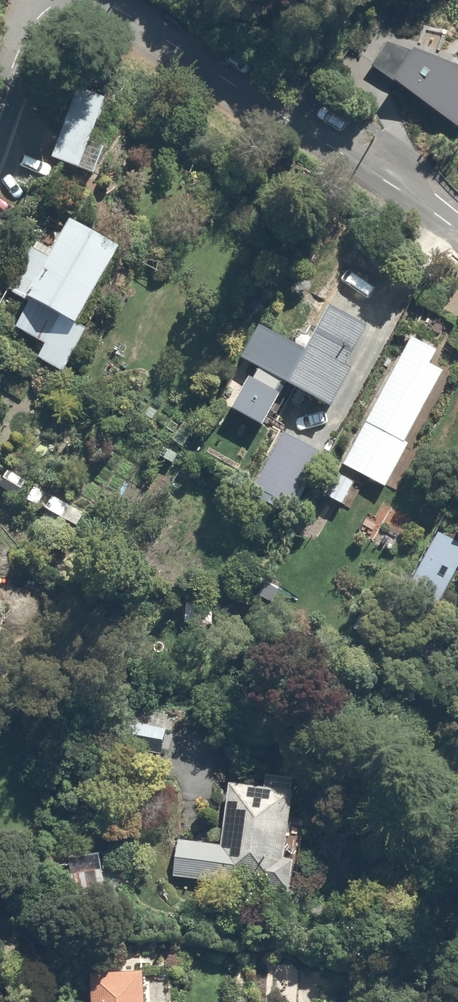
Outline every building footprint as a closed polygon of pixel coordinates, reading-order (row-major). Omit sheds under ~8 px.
[(92,143),(109,103),(83,93),(55,159),(96,176),(107,149),(92,143)] [(123,252),(75,225),(57,256),(37,244),(20,274),(17,272),(6,291),(30,305),(15,331),(46,348),(39,360),(66,375),(90,333),(80,327),(123,252)] [(369,334),(330,312),(306,354),(258,328),(240,361),(332,411),(349,381),(357,386),(380,344),(376,341),(379,334),(372,330),(369,334)] [(438,355),(412,340),(342,465),(388,490),(390,486),(397,491),(417,456),(408,451),(410,446),(405,443),(445,373),(432,365),(438,355)] [(266,381),(243,367),(231,387),(254,401),(266,381)] [(284,434),(253,486),(292,509),(323,457),(284,434)] [(362,488),(340,476),(326,498),(349,510),(362,488)] [(36,488),(29,502),(79,529),(88,512),(71,503),(69,506),(36,488)] [(437,533),(404,601),(430,614),(457,557),(457,544),(437,533)] [(164,757),(170,717),(135,712),(128,751),(164,757)] [(266,791),(232,786),(223,848),(180,841),(174,877),(292,895),(297,863),(287,861),(298,795),(294,794),(296,782),(268,778),(266,791)] [(108,891),(102,855),(83,858),(85,872),(79,873),(80,877),(73,878),(76,893),(84,891),(85,898),(91,897),(90,894),(108,891)] [(147,976),(95,977),(96,1001),(148,1001),(147,976)]
